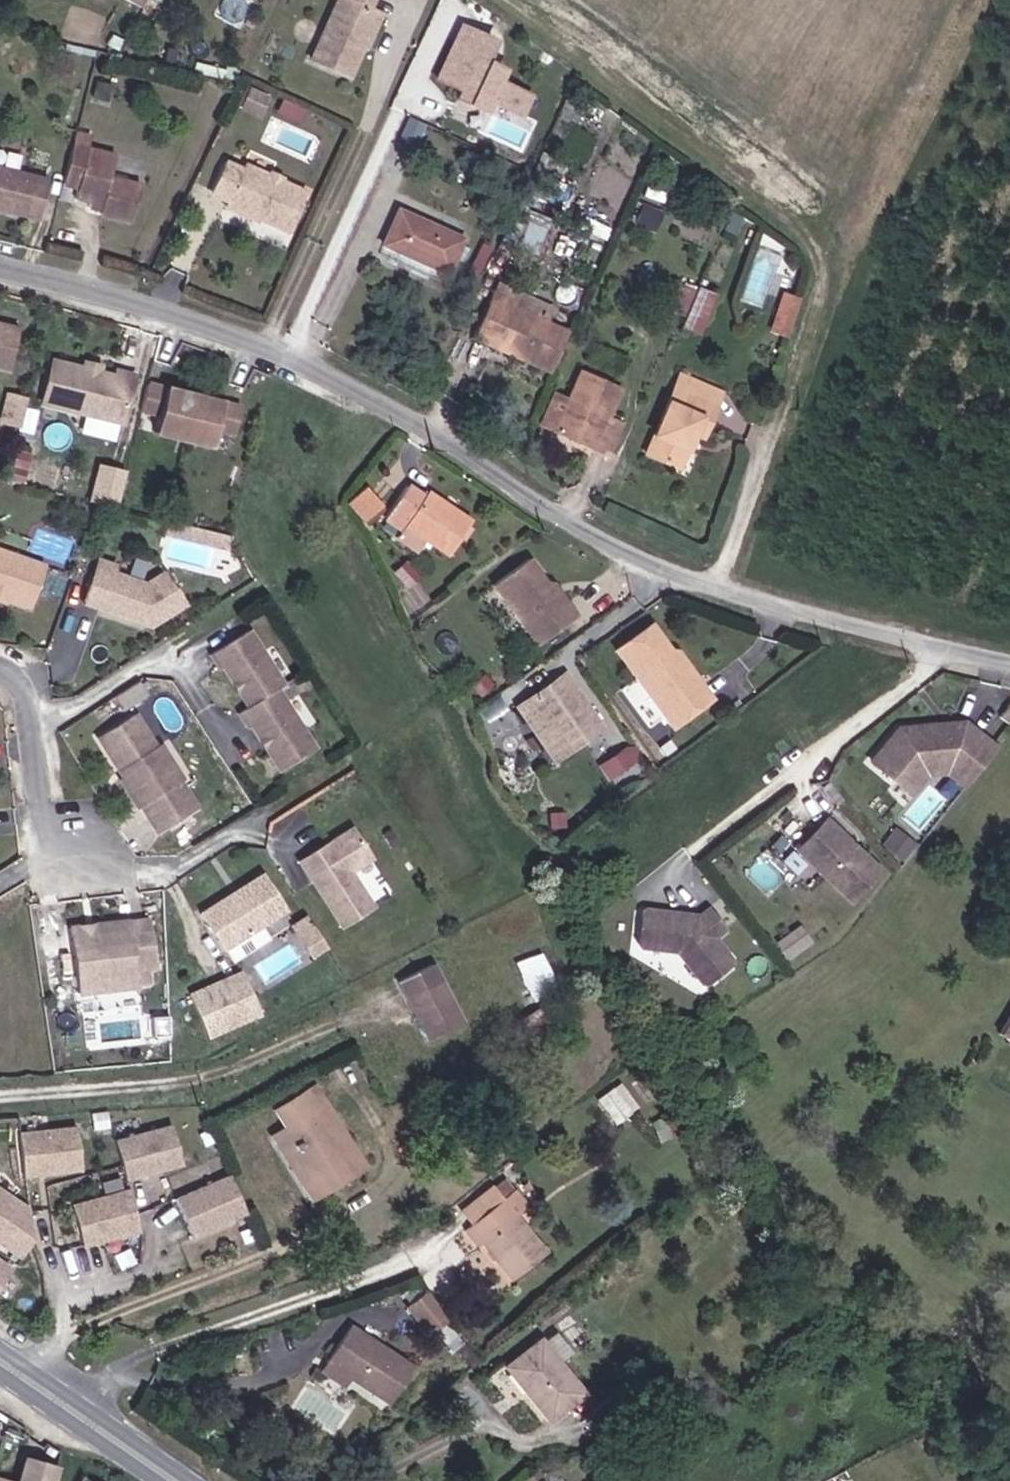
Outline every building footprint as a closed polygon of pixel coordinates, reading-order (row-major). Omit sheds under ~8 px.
[(144,18),(153,0),(111,0),(144,18)] [(376,6),(372,5),(374,0),(342,0),(318,58),(356,74),(368,44),(362,41),(376,6)] [(362,41),(368,44),(372,45),(386,10),(376,6),(362,41)] [(508,40),(484,28),(453,87),(477,100),(493,68),(508,40)] [(522,47),(508,40),(493,68),(507,75),(522,47)] [(75,203),(91,207),(105,210),(103,215),(102,220),(133,228),(144,190),(113,182),(120,160),(75,148),(64,188),(78,192),(75,203)] [(250,163),(247,169),(229,162),(216,192),(233,199),(232,203),(295,229),(312,189),(250,163)] [(37,221),(48,184),(0,171),(0,211),(37,221)] [(651,197),(644,215),(661,223),(669,205),(651,197)] [(105,210),(91,207),(90,211),(103,215),(105,210)] [(515,210),(502,235),(535,253),(548,227),(515,210)] [(426,211),(411,246),(459,266),(474,232),(426,211)] [(767,302),(783,257),(765,251),(749,296),(767,302)] [(665,311),(702,325),(714,290),(678,277),(665,311)] [(482,330),(559,364),(571,338),(577,325),(521,300),(524,292),(503,283),(482,330)] [(789,333),(802,294),(785,288),(772,328),(789,333)] [(0,318),(0,361),(14,365),(23,323),(0,318)] [(104,371),(89,367),(57,360),(48,403),(129,421),(140,372),(123,369),(122,375),(104,371)] [(91,361),(89,367),(104,371),(106,364),(91,361)] [(576,393),(562,424),(616,447),(629,415),(616,409),(629,378),(589,362),(576,393)] [(247,403),(153,381),(147,408),(166,412),(161,430),(219,443),(223,425),(241,429),(247,403)] [(547,418),(562,424),(576,393),(560,386),(547,418)] [(690,401),(677,395),(654,446),(680,458),(689,439),(695,442),(703,426),(710,410),(719,413),(726,399),(697,386),(690,401)] [(19,422),(24,393),(7,391),(2,419),(19,422)] [(710,410),(703,426),(712,429),(719,413),(710,410)] [(689,439),(680,458),(687,461),(695,442),(689,439)] [(12,478),(29,481),(34,450),(18,447),(12,478)] [(121,502),(126,466),(95,461),(89,497),(121,502)] [(350,502),(367,518),(383,502),(367,485),(350,502)] [(399,517),(416,529),(420,524),(462,553),(483,521),(441,492),(437,497),(420,486),(399,517)] [(35,609),(51,567),(0,549),(0,596),(35,609)] [(532,557),(496,585),(539,645),(578,613),(555,581),(549,579),(532,557)] [(123,571),(106,564),(90,605),(157,630),(191,608),(169,575),(152,587),(122,576),(123,571)] [(646,623),(613,652),(675,724),(712,692),(674,648),(667,648),(646,623)] [(254,730),(266,749),(306,735),(281,693),(287,689),(255,634),(215,657),(224,673),(228,670),(252,712),(242,717),(251,731),(254,730)] [(564,758),(602,729),(563,678),(526,704),(564,758)] [(135,797),(176,782),(156,752),(160,749),(137,716),(100,738),(126,779),(124,781),(135,797)] [(961,761),(984,782),(1008,753),(976,726),(909,728),(882,759),(909,785),(931,762),(961,761)] [(318,755),(306,735),(266,749),(282,775),(318,755)] [(931,762),(909,785),(919,793),(936,774),(957,776),(976,792),(984,782),(961,761),(931,762)] [(180,787),(176,782),(135,797),(143,810),(144,810),(163,837),(202,812),(184,784),(180,787)] [(835,819),(806,849),(859,900),(888,869),(835,819)] [(909,829),(893,849),(912,864),(928,845),(909,829)] [(303,867),(344,932),(376,914),(353,878),(374,866),(356,835),(303,867)] [(206,918),(227,952),(290,914),(269,880),(206,918)] [(714,915),(656,906),(650,944),(694,953),(723,987),(753,962),(732,938),(742,928),(726,906),(714,915)] [(77,934),(83,995),(101,994),(100,983),(116,982),(118,996),(142,993),(142,978),(162,976),(156,925),(77,934)] [(259,934),(227,952),(235,965),(266,946),(259,934)] [(320,936),(307,944),(318,961),(330,953),(320,936)] [(545,953),(523,958),(529,987),(551,982),(545,953)] [(446,966),(412,982),(439,1041),(474,1025),(446,966)] [(223,1021),(227,1029),(262,1014),(245,973),(209,987),(223,1021)] [(83,1000),(118,996),(116,982),(100,983),(101,994),(83,995),(83,1000)] [(223,1021),(210,990),(195,996),(208,1027),(223,1021)] [(1009,1016),(995,1041),(1009,1049),(1009,1016)] [(624,1079),(603,1097),(623,1120),(644,1102),(624,1079)] [(346,1128),(351,1124),(328,1088),(290,1113),(302,1131),(313,1148),(306,1153),(325,1181),(318,1185),(328,1202),(379,1169),(357,1135),(353,1138),(346,1128)] [(353,1138),(357,1135),(351,1124),(346,1128),(353,1138)] [(172,1125),(115,1141),(126,1181),(183,1166),(172,1125)] [(75,1130),(17,1136),(22,1178),(80,1171),(75,1130)] [(288,1140),(318,1185),(325,1181),(306,1153),(313,1148),(302,1131),(288,1140)] [(205,1237),(256,1210),(237,1173),(185,1201),(205,1237)] [(31,1208),(0,1188),(0,1237),(25,1254),(35,1239),(31,1208)] [(129,1191),(72,1206),(83,1246),(139,1230),(129,1191)] [(529,1205),(517,1215),(531,1233),(544,1223),(529,1205)] [(497,1260),(526,1297),(559,1271),(531,1233),(517,1215),(480,1243),(494,1262),(497,1260)] [(13,1270),(0,1261),(0,1288),(13,1270)] [(449,1323),(425,1294),(404,1311),(428,1339),(449,1323)] [(353,1337),(327,1375),(353,1390),(398,1418),(423,1381),(353,1337)] [(595,1412),(553,1358),(519,1383),(561,1438),(595,1412)] [(353,1390),(327,1375),(322,1383),(348,1399),(353,1390)] [(597,1438),(629,1426),(626,1424),(621,1417),(595,1436),(597,1438)] [(626,1424),(629,1426),(640,1422),(636,1417),(626,1424)] [(65,1473),(40,1462),(32,1477),(20,1473),(17,1480),(62,1480),(65,1473)]
